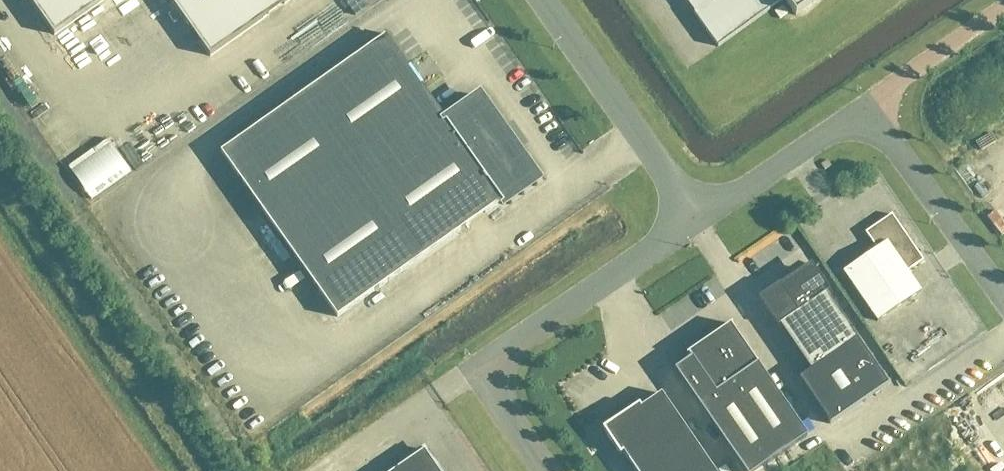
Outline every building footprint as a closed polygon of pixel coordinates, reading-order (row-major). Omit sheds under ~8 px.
[(54,37),(106,0),(28,0),(54,37)] [(209,58),(291,0),(169,0),(209,58)] [(693,15),(717,49),(783,1),(795,17),(818,0),(714,0),(693,15)] [(150,36),(161,30),(154,16),(143,22),(150,36)] [(117,38),(129,36),(126,20),(114,22),(117,38)] [(503,207),(538,182),(479,98),(445,122),(385,37),(220,154),(337,319),(500,203),(503,207)] [(77,151),(82,164),(102,155),(96,143),(77,151)] [(123,158),(83,177),(91,193),(131,174),(123,158)] [(876,250),(843,273),(877,323),(920,293),(906,273),(923,262),(891,216),(865,234),(876,250)] [(887,385),(810,273),(815,270),(814,268),(782,290),(779,286),(758,300),(777,328),(779,327),(810,372),(798,380),(829,425),(887,385)] [(807,438),(731,327),(732,326),(731,325),(686,356),(687,357),(688,357),(690,360),(674,372),(742,470),(759,470),(807,438)] [(661,394),(641,408),(639,406),(602,431),(619,457),(622,455),(633,470),(713,470),(661,394)] [(396,470),(437,470),(424,452),(396,470)]
